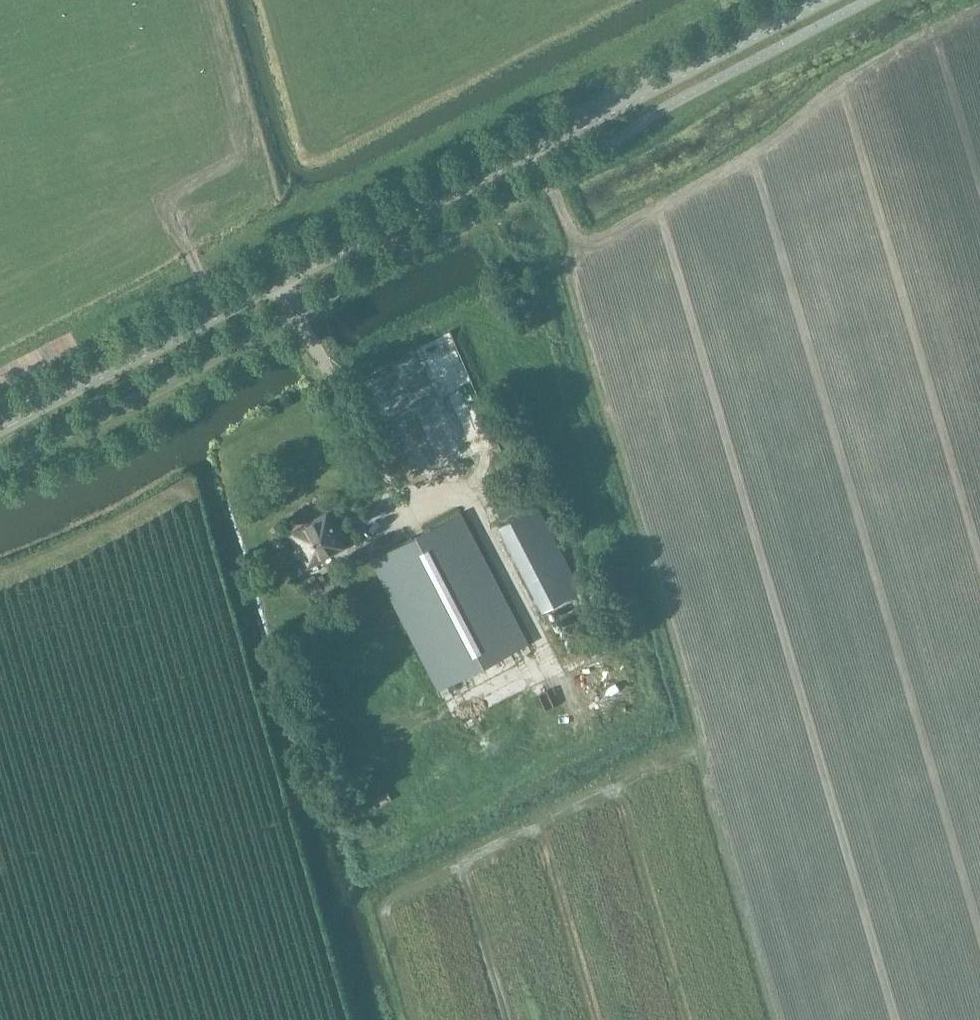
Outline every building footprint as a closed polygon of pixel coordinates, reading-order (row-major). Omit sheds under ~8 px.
[(440,451),(450,447),(445,433),(434,438),(440,451)] [(514,492),(493,502),(501,518),(522,508),(514,492)] [(535,504),(499,522),(545,608),(580,590),(535,504)] [(438,690),(527,644),(459,513),(370,559),(438,690)] [(330,548),(340,543),(325,515),(290,533),(304,561),(316,555),(318,559),(332,552),(330,548)] [(483,684),(449,698),(455,711),(489,697),(483,684)]
